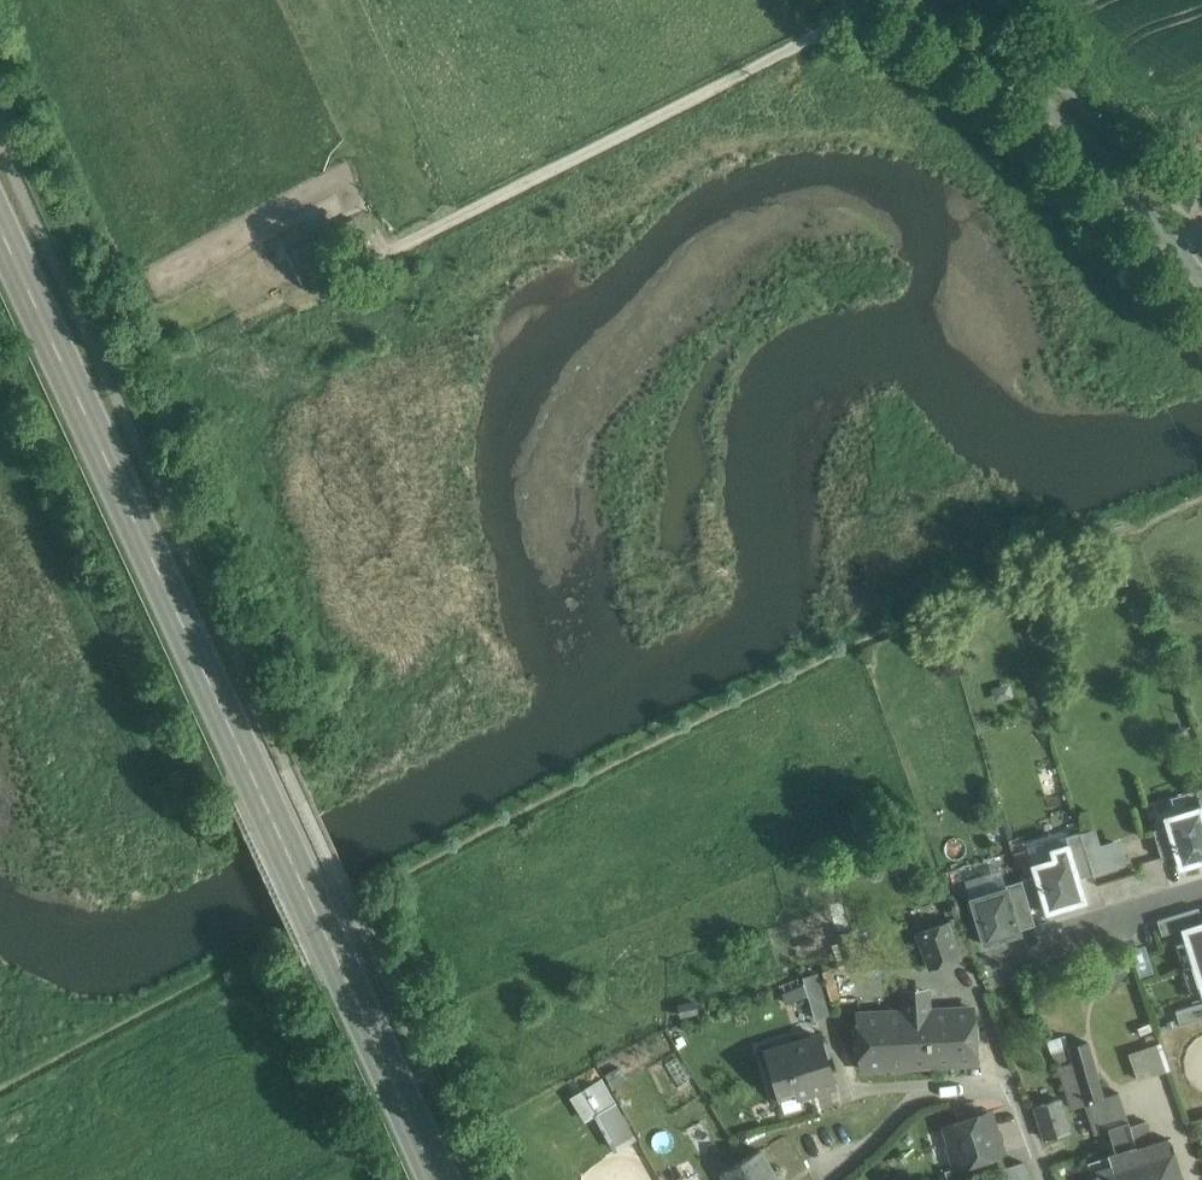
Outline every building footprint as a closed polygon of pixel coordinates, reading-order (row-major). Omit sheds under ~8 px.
[(350,237),(294,267),(302,283),(359,254),(350,237)] [(1165,817),(1167,826),(1176,853),(1180,868),(1199,862),(1200,865),(1201,865),(1201,806),(1165,817)] [(1167,826),(1153,830),(1161,857),(1176,853),(1167,826)] [(1095,828),(1080,832),(1093,874),(1128,863),(1121,837),(1100,844),(1095,828)] [(1093,874),(1080,832),(1066,836),(1068,843),(1079,878),(1093,874)] [(1068,843),(1051,849),(1054,858),(1032,864),(1036,876),(1044,904),(1047,913),(1086,901),(1079,878),(1068,843)] [(1036,876),(1021,880),(1030,908),(1044,904),(1036,876)] [(1021,880),(1006,885),(1007,887),(1019,926),(1034,922),(1030,908),(1021,880)] [(1007,887),(970,898),(984,944),(1021,933),(1019,926),(1007,887)] [(1158,921),(1162,935),(1183,929),(1182,928),(1201,922),(1201,918),(1199,908),(1158,921)] [(947,921),(917,932),(931,969),(961,958),(947,921)] [(1182,928),(1183,929),(1201,991),(1201,922),(1182,928)] [(832,969),(823,972),(832,1004),(842,1001),(832,969)] [(818,973),(803,979),(813,1011),(828,1007),(818,973)] [(927,990),(904,991),(905,1012),(889,1012),(893,1067),(950,1065),(946,1010),(928,1011),(927,990)] [(1176,1011),(1180,1025),(1201,1018),(1201,1003),(1176,1011)] [(973,1008),(946,1010),(950,1065),(977,1063),(973,1008)] [(889,1012),(859,1014),(862,1069),(893,1067),(889,1012)] [(821,1037),(766,1053),(780,1101),(835,1084),(821,1037)] [(1136,1075),(1169,1069),(1164,1042),(1131,1049),(1136,1075)] [(1096,1073),(1088,1044),(1068,1049),(1076,1079),(1084,1103),(1104,1097),(1096,1073)] [(602,1078),(571,1097),(585,1121),(594,1117),(612,1148),(635,1135),(602,1078)] [(1104,1097),(1084,1103),(1094,1133),(1110,1129),(1124,1124),(1115,1094),(1104,1097)] [(1058,1100),(1035,1108),(1046,1139),(1069,1132),(1058,1100)] [(989,1112),(946,1126),(953,1146),(951,1147),(957,1167),(957,1168),(977,1161),(1002,1153),(989,1112)] [(686,1130),(700,1156),(720,1145),(706,1120),(686,1130)] [(1128,1122),(1124,1124),(1110,1129),(1117,1153),(1120,1163),(1138,1157),(1128,1122)] [(1176,1167),(1168,1140),(1145,1147),(1147,1154),(1120,1163),(1112,1165),(1117,1179),(1135,1179),(1176,1167)] [(722,1172),(726,1179),(778,1179),(761,1150),(722,1172)] [(1100,1158),(1098,1152),(1089,1156),(1091,1161),(1089,1162),(1094,1179),(1117,1179),(1112,1165),(1120,1163),(1117,1153),(1100,1158)] [(957,1168),(957,1167),(945,1171),(948,1179),(966,1179),(982,1175),(977,1161),(957,1168)] [(996,1171),(999,1179),(1029,1179),(1023,1162),(996,1171)] [(1135,1179),(1180,1179),(1176,1167),(1135,1179)]
